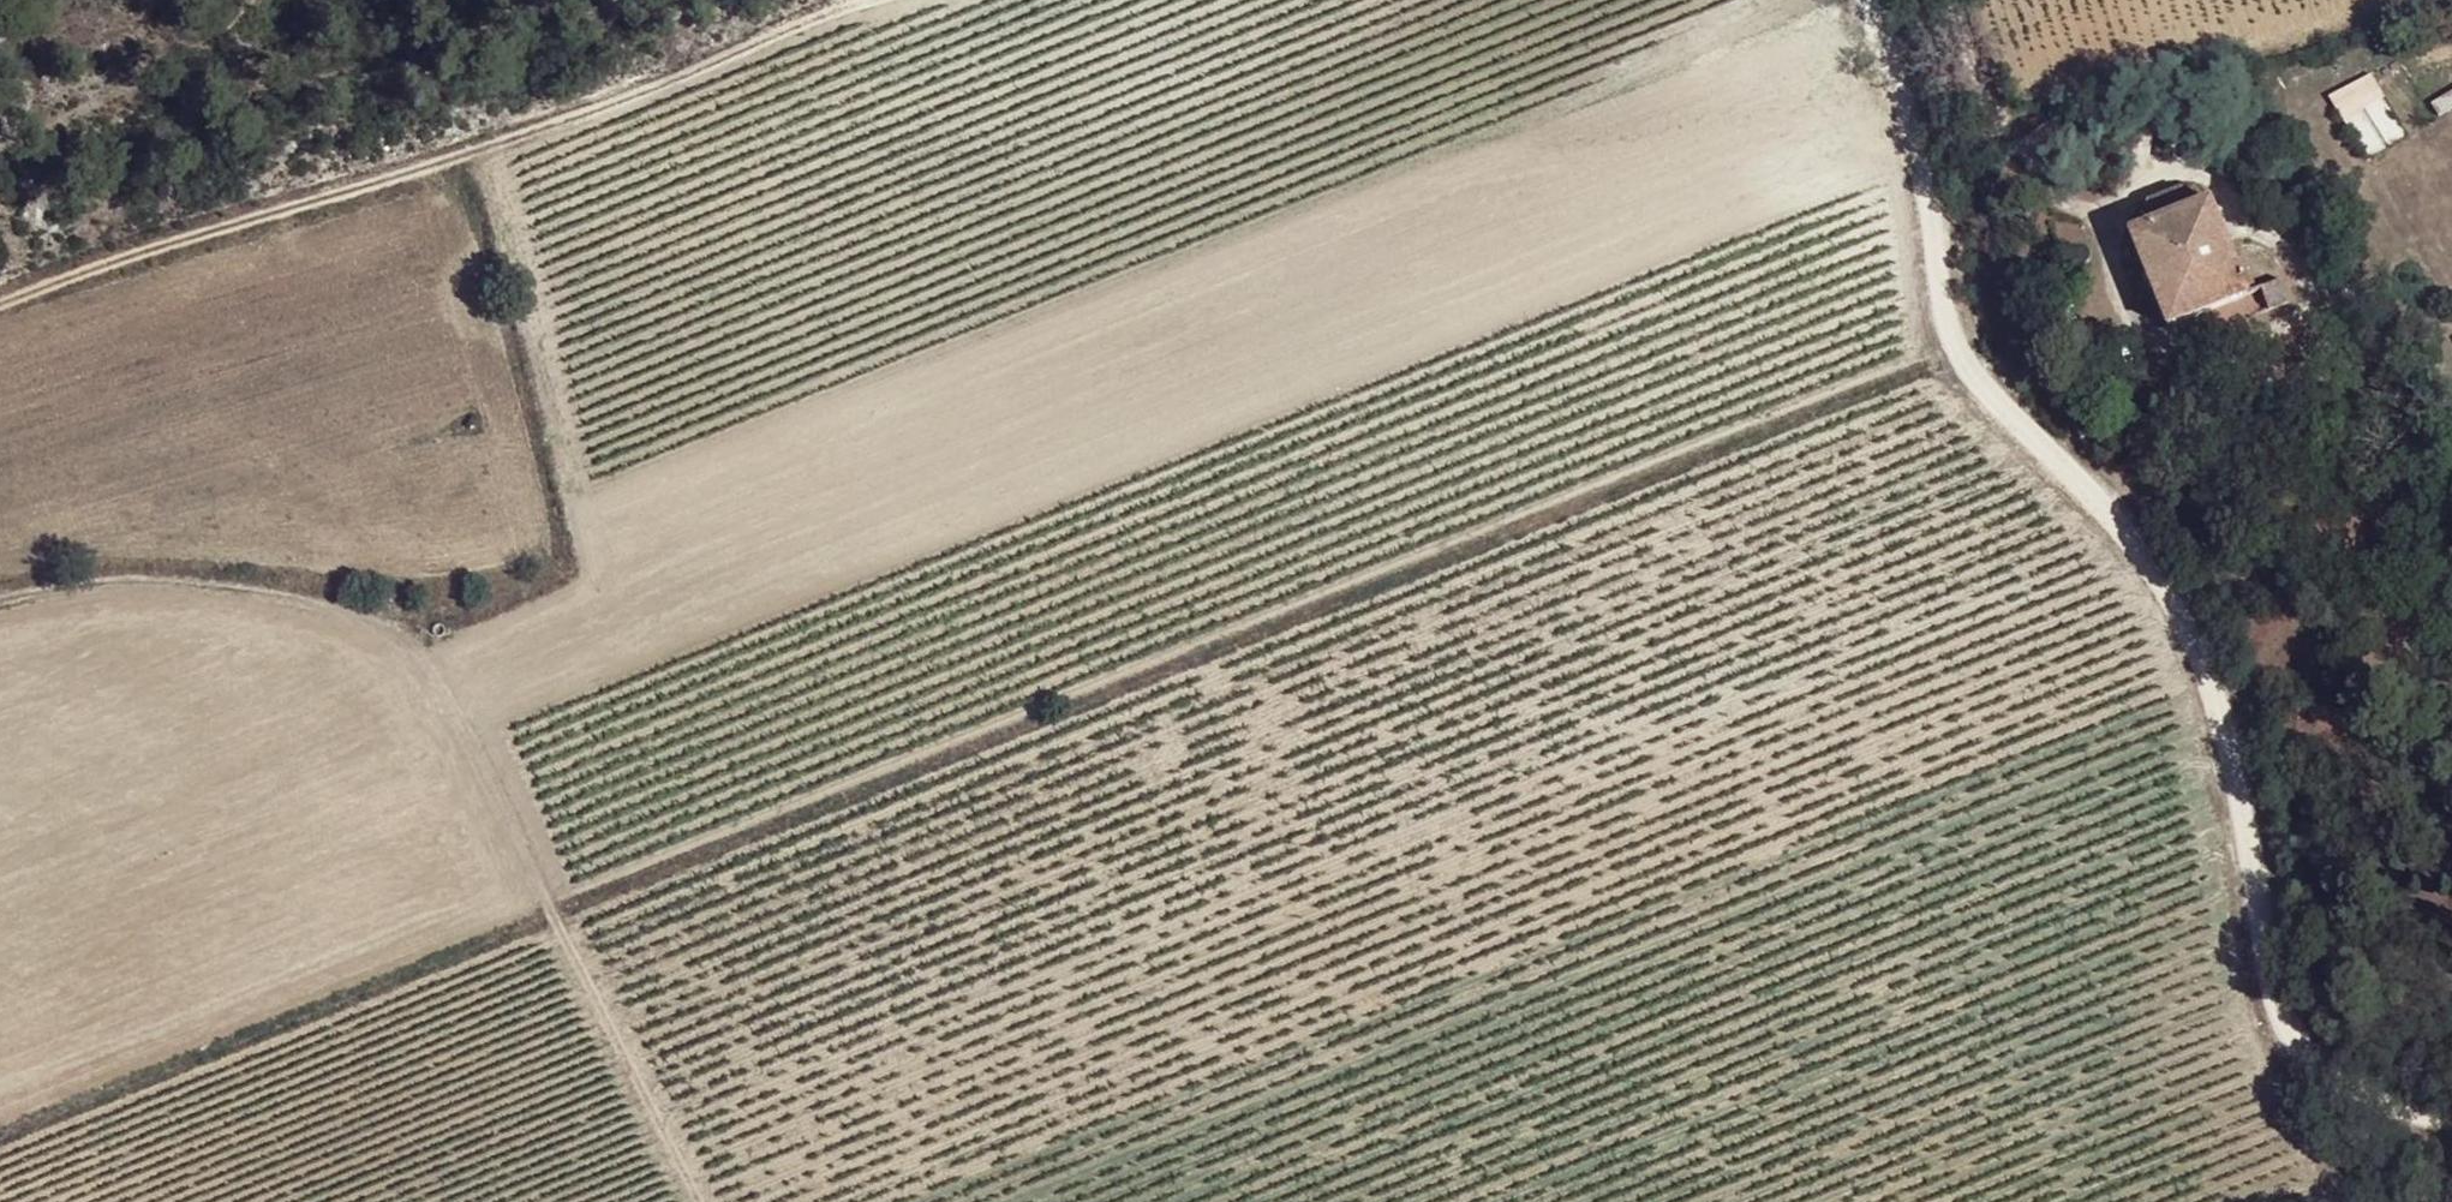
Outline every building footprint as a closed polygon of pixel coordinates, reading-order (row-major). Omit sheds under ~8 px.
[(2328,97),(2366,157),(2407,132),(2370,72),(2328,97)] [(2146,203),(2155,222),(2201,204),(2201,198),(2201,194),(2201,190),(2197,186),(2193,186),(2187,186),(2146,203)] [(2201,204),(2155,222),(2126,234),(2164,329),(2260,289),(2252,270),(2241,274),(2209,200),(2201,204)] [(2280,280),(2260,289),(2270,313),(2291,305),(2280,280)] [(2441,886),(2451,892),(2451,863),(2441,886)]
